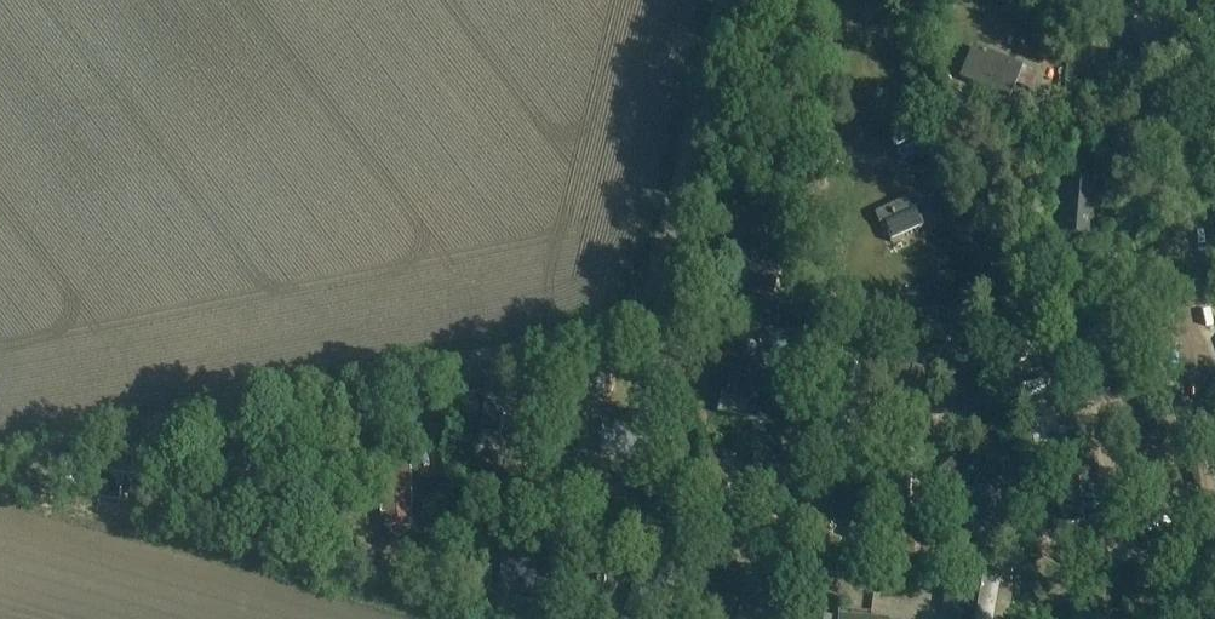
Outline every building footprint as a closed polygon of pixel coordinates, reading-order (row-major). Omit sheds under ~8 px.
[(1153,18),(1148,5),(1126,14),(1145,67),(1175,55),(1161,16),(1153,18)] [(1010,100),(1022,70),(974,51),(962,81),(1010,100)] [(1094,227),(1098,186),(1064,183),(1059,239),(1085,241),(1086,227),(1094,227)] [(939,191),(885,214),(897,242),(951,218),(939,191)] [(806,321),(825,319),(823,303),(803,305),(806,321)] [(780,329),(780,308),(756,308),(756,328),(780,329)] [(961,309),(960,325),(974,325),(974,309),(961,309)] [(796,327),(778,330),(780,346),(798,343),(796,327)] [(775,426),(786,379),(734,367),(727,397),(751,403),(747,420),(775,426)] [(531,441),(536,410),(520,407),(521,402),(507,399),(501,432),(507,433),(506,436),(531,441)] [(654,461),(658,418),(625,415),(624,426),(603,425),(600,456),(654,461)] [(677,449),(678,436),(665,435),(664,449),(677,449)] [(914,467),(917,480),(963,470),(960,457),(914,467)] [(409,531),(409,510),(412,510),(412,470),(382,470),(382,517),(386,517),(386,531),(409,531)] [(847,474),(840,508),(839,516),(867,522),(876,480),(847,474)] [(352,477),(353,488),(361,488),(361,477),(352,477)] [(974,525),(1004,523),(1000,488),(971,491),(974,525)] [(195,515),(206,500),(196,492),(185,508),(195,515)] [(1073,503),(1077,530),(1099,527),(1094,500),(1073,503)] [(1128,548),(1127,524),(1099,525),(1100,549),(1128,548)] [(534,585),(540,544),(508,540),(502,587),(519,589),(520,583),(534,585)] [(662,604),(675,568),(645,557),(632,593),(662,604)] [(950,614),(954,580),(941,578),(936,612),(950,614)] [(742,615),(754,618),(757,607),(745,604),(742,615)] [(791,613),(762,605),(758,618),(789,618),(791,613)]
